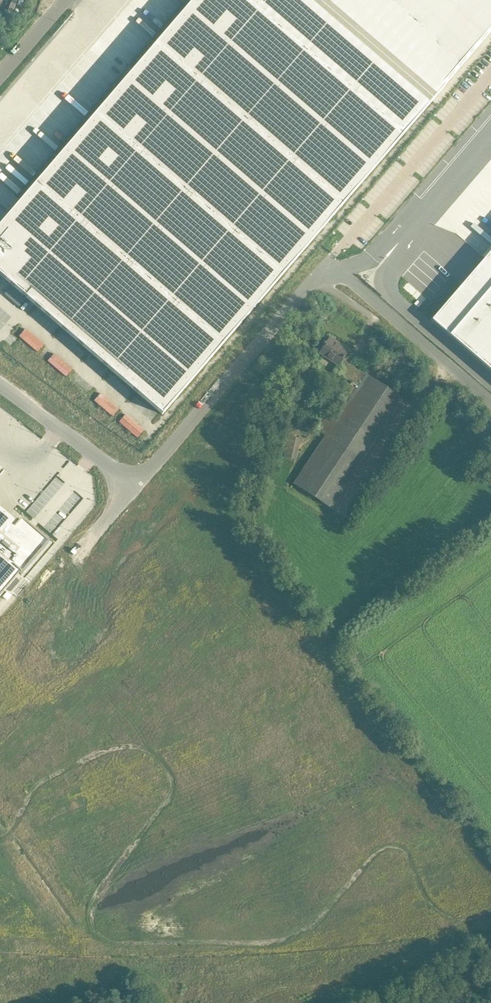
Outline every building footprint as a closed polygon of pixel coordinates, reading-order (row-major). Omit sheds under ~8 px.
[(0,224),(0,275),(162,414),(490,32),(490,0),(193,0),(6,218),(6,217),(0,224)] [(434,321),(490,370),(490,246),(483,256),(487,259),(434,321)] [(351,383),(359,371),(342,360),(348,351),(330,338),(320,352),(338,365),(334,371),(351,383)] [(376,439),(397,408),(402,399),(367,376),(368,374),(365,372),(363,374),(359,371),(351,383),(344,394),(340,400),(346,405),(342,411),(337,408),(330,418),(326,415),(317,430),(325,436),(293,484),(331,508),(376,439)] [(296,460),(300,439),(287,436),(282,457),(296,460)] [(7,588),(16,578),(19,573),(21,575),(49,543),(21,520),(17,524),(0,509),(0,596),(7,588)]
